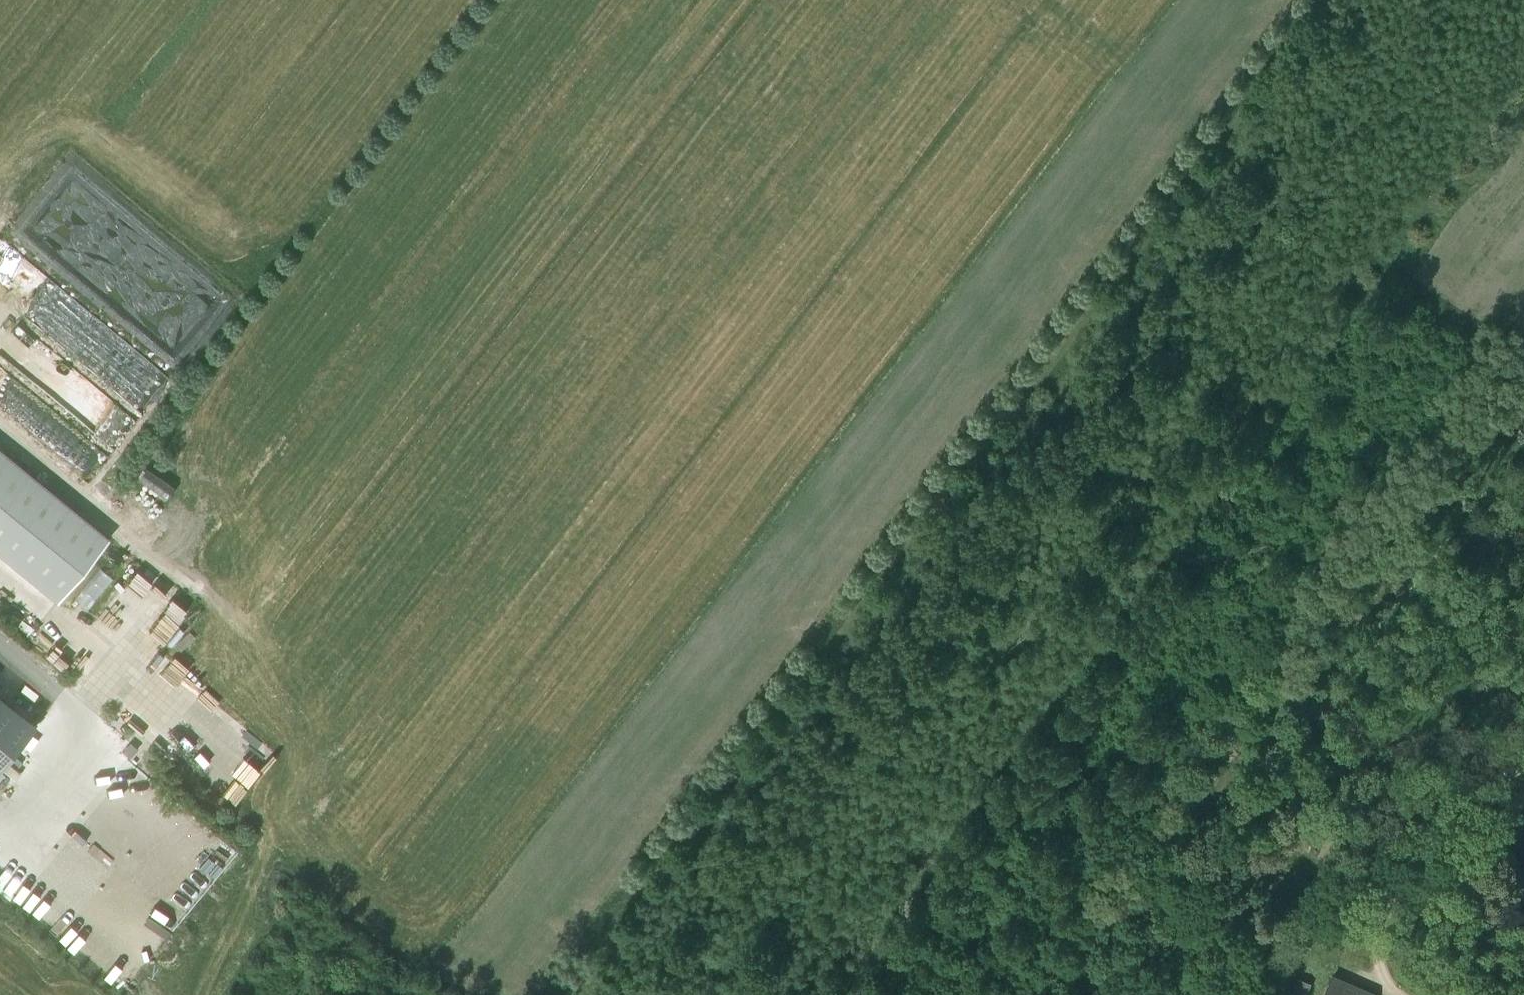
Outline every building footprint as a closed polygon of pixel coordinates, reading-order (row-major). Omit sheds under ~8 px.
[(108,537),(0,448),(0,555),(56,600),(108,537)] [(77,595),(91,605),(115,575),(102,565),(77,595)] [(36,723),(0,692),(0,766),(36,723)] [(1271,801),(1268,814),(1279,816),(1282,804),(1271,801)] [(171,939),(119,894),(105,911),(65,877),(39,908),(131,986),(171,939)] [(153,926),(177,935),(184,916),(160,907),(153,926)] [(1376,992),(1332,973),(1323,994),(1374,994),(1376,992)] [(1311,983),(1298,978),(1291,994),(1306,994),(1311,983)]
